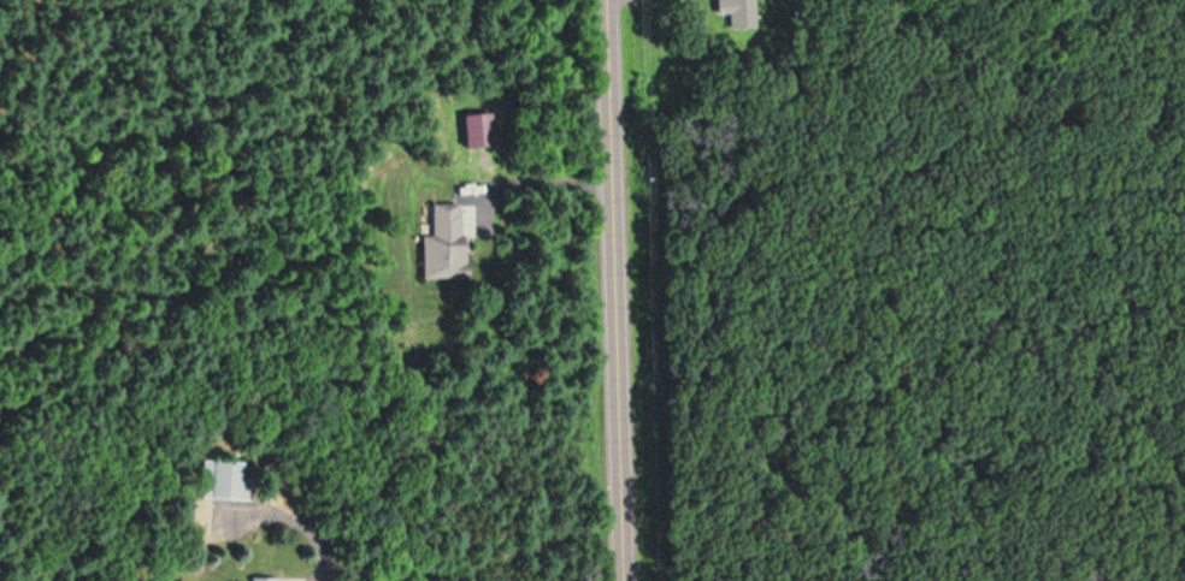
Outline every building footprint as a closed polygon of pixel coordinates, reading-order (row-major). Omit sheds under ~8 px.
[(727,28),(755,28),(754,0),(726,0),(727,28)] [(418,235),(419,279),(462,277),(460,204),(428,205),(428,235),(418,235)] [(200,498),(249,498),(249,461),(201,460),(200,498)]
